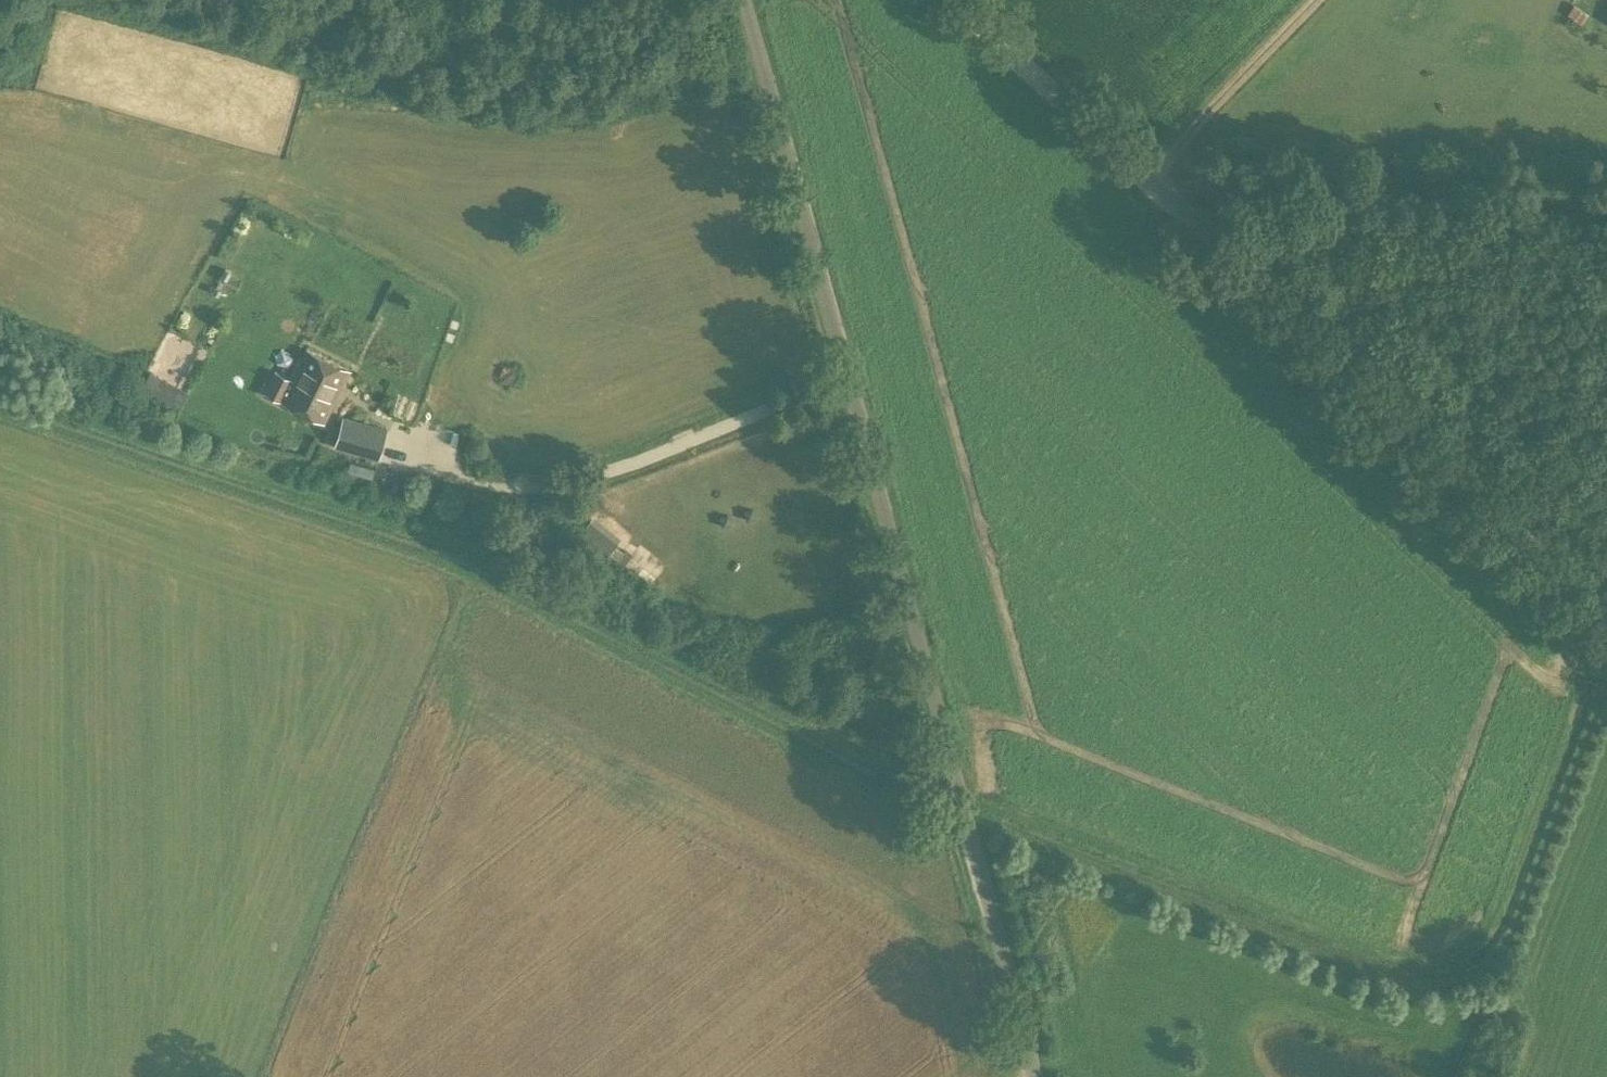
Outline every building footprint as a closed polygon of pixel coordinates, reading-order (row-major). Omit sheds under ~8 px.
[(307,351),(293,379),(274,370),(264,392),(282,401),(281,403),(322,423),(348,372),(307,351)] [(341,418),(333,447),(379,461),(388,431),(341,418)] [(579,537),(610,555),(621,535),(591,517),(579,537)]
